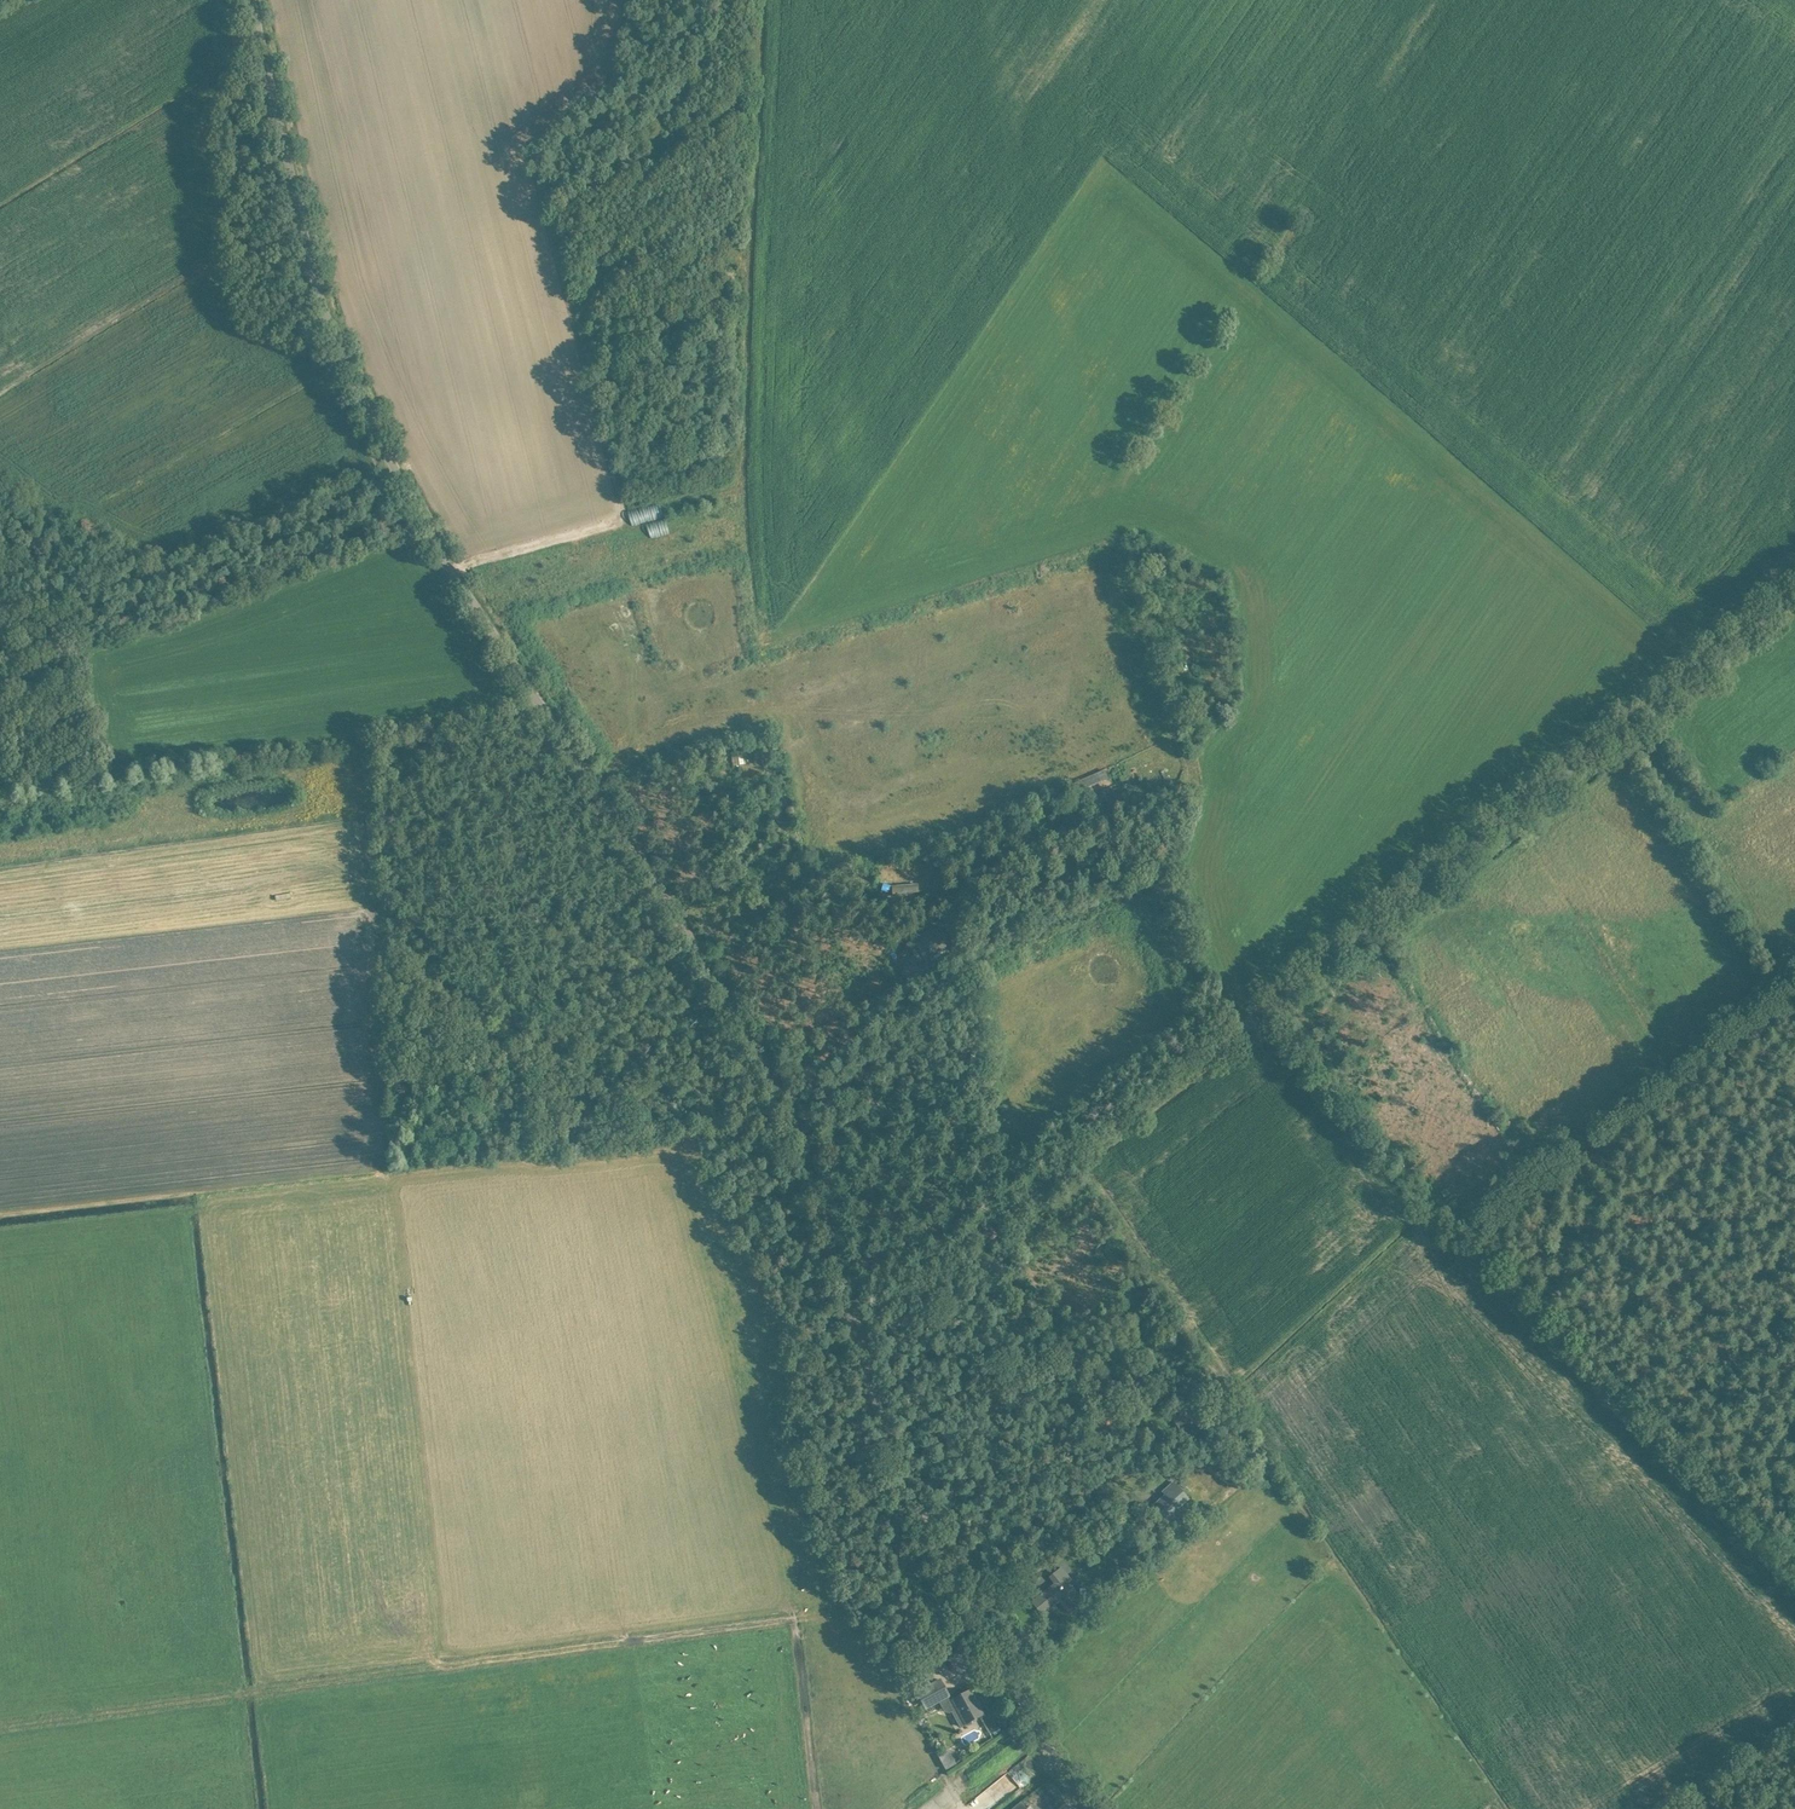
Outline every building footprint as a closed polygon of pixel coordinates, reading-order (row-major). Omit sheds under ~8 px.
[(1083,795),(1112,780),(1108,772),(1079,786),(1083,795)] [(918,893),(918,885),(892,886),(892,895),(918,893)] [(1190,1499),(1174,1480),(1161,1490),(1164,1494),(1148,1507),(1162,1523),(1190,1499)] [(1061,1567),(1049,1577),(1054,1583),(1031,1601),(1042,1615),(1059,1601),(1069,1614),(1084,1602),(1067,1581),(1070,1579),(1061,1567)] [(909,1661),(886,1673),(889,1679),(905,1671),(904,1669),(911,1665),(909,1661)] [(920,1670),(912,1675),(916,1682),(924,1678),(920,1670)] [(939,1702),(949,1696),(940,1680),(916,1693),(926,1709),(939,1702)] [(949,1696),(939,1702),(944,1712),(949,1713),(951,1712),(960,1727),(966,1724),(969,1722),(980,1716),(976,1708),(978,1706),(969,1690),(959,1696),(952,1700),(950,1695),(949,1696)] [(948,1771),(960,1767),(956,1753),(944,1757),(948,1771)]
